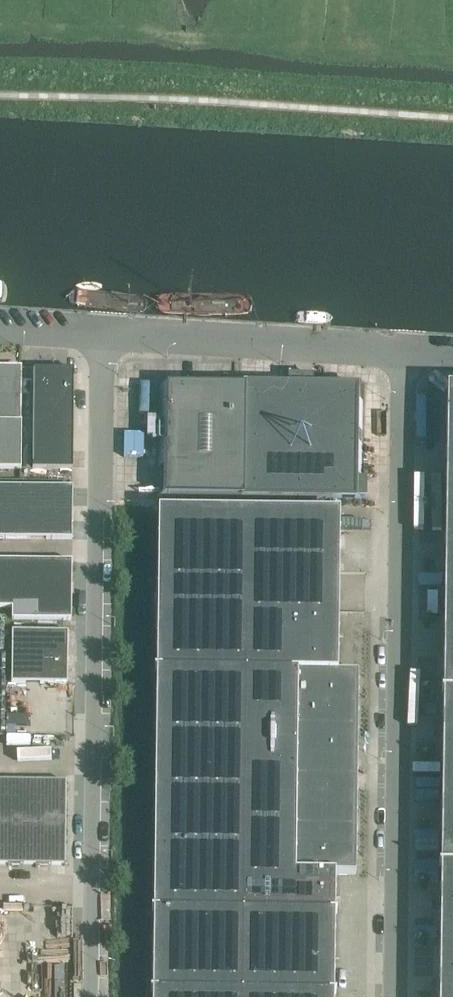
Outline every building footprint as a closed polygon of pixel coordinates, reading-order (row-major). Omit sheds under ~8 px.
[(21,469),(21,421),(20,421),(21,367),(0,367),(0,469),(21,469)] [(32,469),(72,469),(73,369),(33,369),(32,469)] [(158,497),(237,498),(238,379),(160,378),(158,497)] [(238,379),(237,498),(361,499),(362,388),(356,381),(238,379)] [(443,708),(452,709),(452,389),(447,389),(446,474),(443,708)] [(72,539),(72,487),(0,486),(0,538),(72,539)] [(317,510),(317,501),(247,500),(247,508),(317,510)] [(152,996),(334,996),(334,970),(334,958),(335,874),(356,874),(358,673),(337,672),(339,548),(339,537),(339,512),(158,510),(152,996)] [(12,608),(12,619),(71,620),(71,561),(0,560),(0,607),(12,608)] [(68,632),(12,631),(10,732),(66,733),(68,632)] [(440,876),(452,876),(452,709),(443,708),(440,876)] [(65,866),(66,782),(0,781),(0,865),(65,866)] [(440,876),(439,996),(452,996),(452,876),(440,876)]
